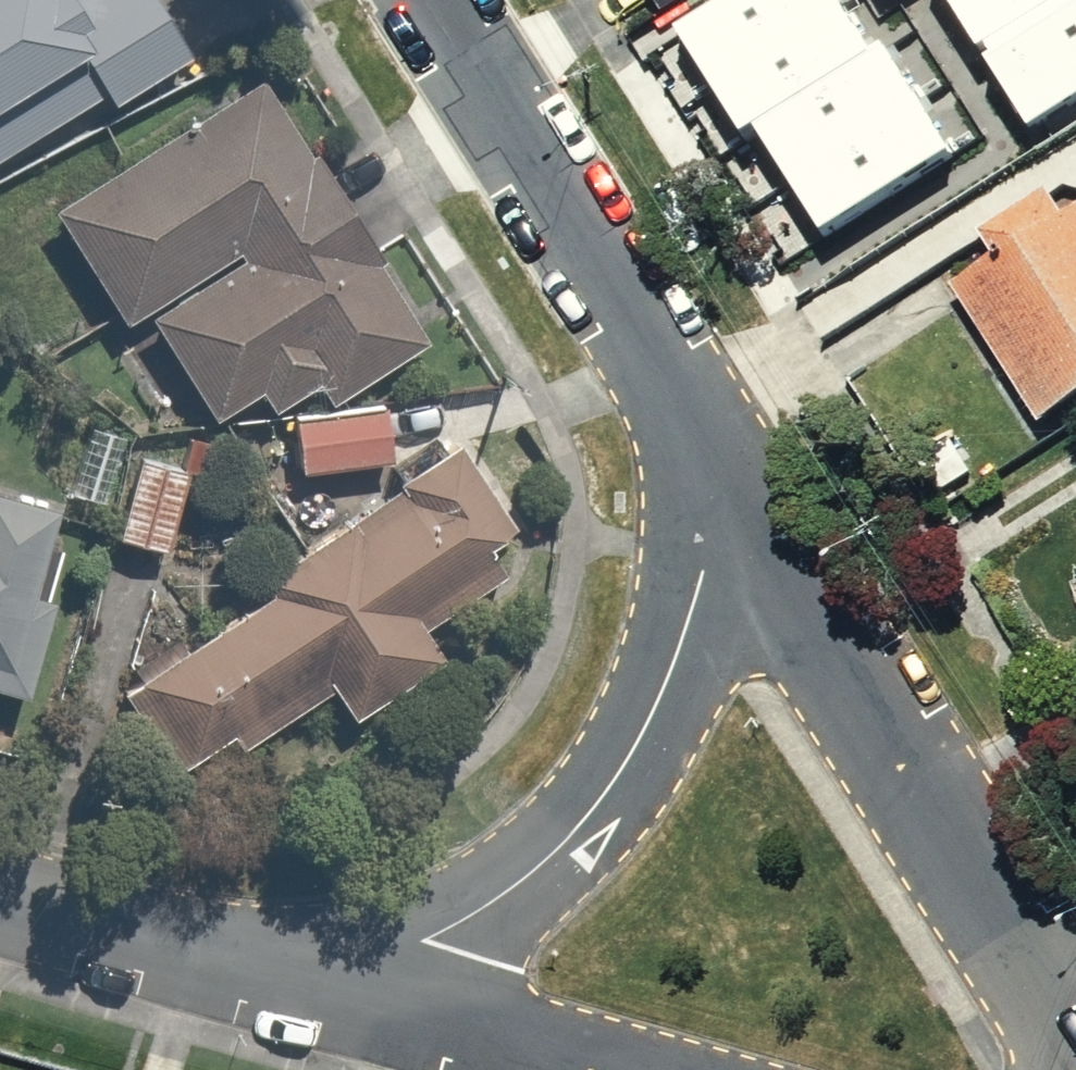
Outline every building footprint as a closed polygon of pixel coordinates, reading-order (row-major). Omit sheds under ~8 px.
[(202,54),(171,0),(0,0),(0,169),(202,54)] [(822,0),(664,0),(645,12),(638,17),(684,89),(822,0)] [(645,12),(664,0),(638,0),(645,12)] [(946,152),(1027,99),(1053,140),(1075,125),(1075,0),(1056,0),(995,40),(970,0),(848,0),(946,152)] [(236,438),(434,317),(285,75),(64,211),(142,337),(165,323),(236,438)] [(1051,164),(970,219),(985,241),(932,277),(1028,420),(1075,388),(1075,200),(1051,164)] [(407,481),(404,407),(302,410),(305,485),(407,481)] [(80,427),(58,514),(93,523),(126,531),(148,445),(80,427)] [(557,556),(470,440),(135,694),(208,790),(342,689),(378,737),(470,668),(448,639),(557,556)] [(209,472),(152,459),(132,544),(189,557),(209,472)] [(46,704),(93,523),(58,514),(0,498),(0,693),(46,704)]
